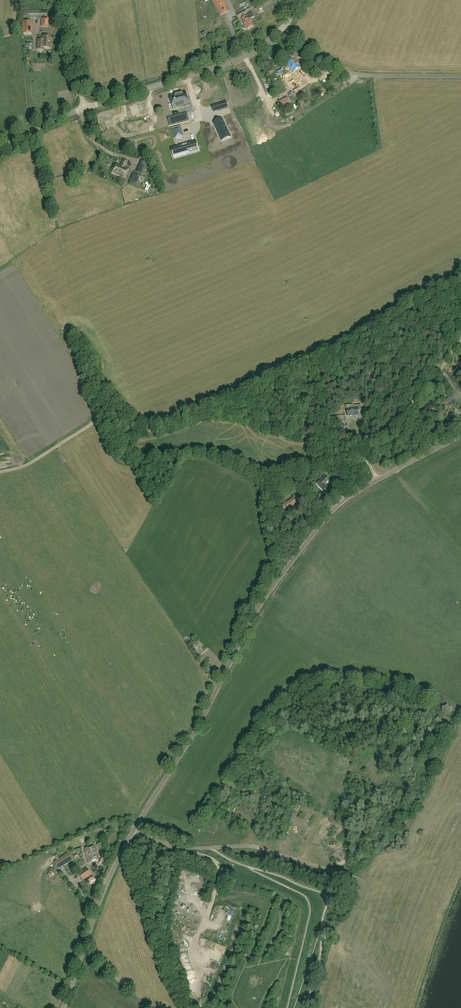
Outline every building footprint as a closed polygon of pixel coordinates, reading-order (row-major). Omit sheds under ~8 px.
[(229,11),(223,0),(212,0),(221,16),(229,11)] [(247,8),(236,14),(238,18),(248,14),(246,11),(251,9),(250,7),(247,9),(247,8)] [(254,26),(250,19),(254,17),(252,13),(246,16),(241,18),(243,22),(245,25),(243,26),(243,28),(243,29),(245,30),(246,29),(247,29),(254,26)] [(32,34),(31,22),(22,22),(23,34),(32,34)] [(42,40),(37,40),(36,50),(44,51),(44,48),(51,48),(51,36),(42,36),(42,40)] [(294,55),(285,60),(292,70),(290,72),(290,71),(285,74),(294,88),(298,85),(291,73),(293,72),(293,73),(302,68),(294,55)] [(186,92),(171,96),(173,102),(186,99),(187,98),(186,92)] [(286,97),(278,100),(283,110),(291,107),(286,97)] [(173,102),(172,102),(174,109),(188,105),(186,99),(173,102)] [(226,102),(217,105),(219,111),(228,108),(226,102)] [(177,116),(168,118),(170,125),(179,123),(177,116)] [(206,118),(201,120),(205,129),(210,127),(206,118)] [(222,119),(213,123),(220,137),(225,135),(226,135),(226,134),(229,133),(222,119)] [(180,127),(173,129),(175,139),(176,139),(177,140),(183,138),(182,137),(183,137),(180,127)] [(163,135),(161,144),(168,145),(170,136),(163,135)] [(196,142),(174,148),(177,156),(189,152),(189,153),(198,150),(196,142)] [(112,173),(124,178),(128,169),(124,168),(127,161),(123,159),(120,165),(116,163),(112,173)] [(140,163),(136,172),(142,174),(145,165),(140,163)] [(144,178),(140,176),(133,173),(130,182),(136,185),(138,181),(142,182),(144,178)] [(449,407),(456,402),(452,396),(445,401),(449,407)] [(353,405),(346,406),(347,416),(352,416),(351,414),(354,414),(354,416),(359,415),(359,411),(361,411),(361,406),(356,406),(356,408),(354,408),(353,405)] [(326,477),(317,485),(324,492),(328,489),(325,485),(329,480),(326,477)] [(292,506),(296,503),(293,499),(282,506),(285,510),(288,508),(290,511),(294,509),(292,506)] [(313,821),(315,817),(300,810),(298,814),(313,821)] [(337,831),(331,828),(331,826),(321,821),(319,825),(330,831),(330,832),(335,834),(337,831)] [(335,835),(317,827),(316,831),(333,839),(335,835)] [(95,846),(85,848),(89,863),(99,860),(95,846)] [(72,860),(68,853),(54,862),(58,868),(72,860)] [(83,881),(91,875),(86,868),(78,873),(83,881)]
